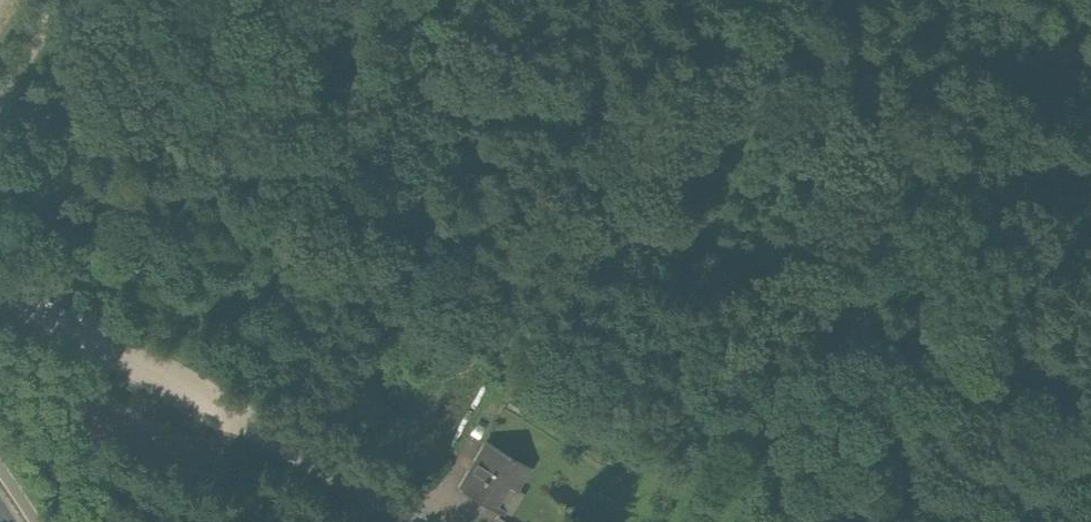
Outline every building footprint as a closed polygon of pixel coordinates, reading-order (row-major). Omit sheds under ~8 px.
[(485,441),(457,490),(507,518),(535,469),(485,441)]
